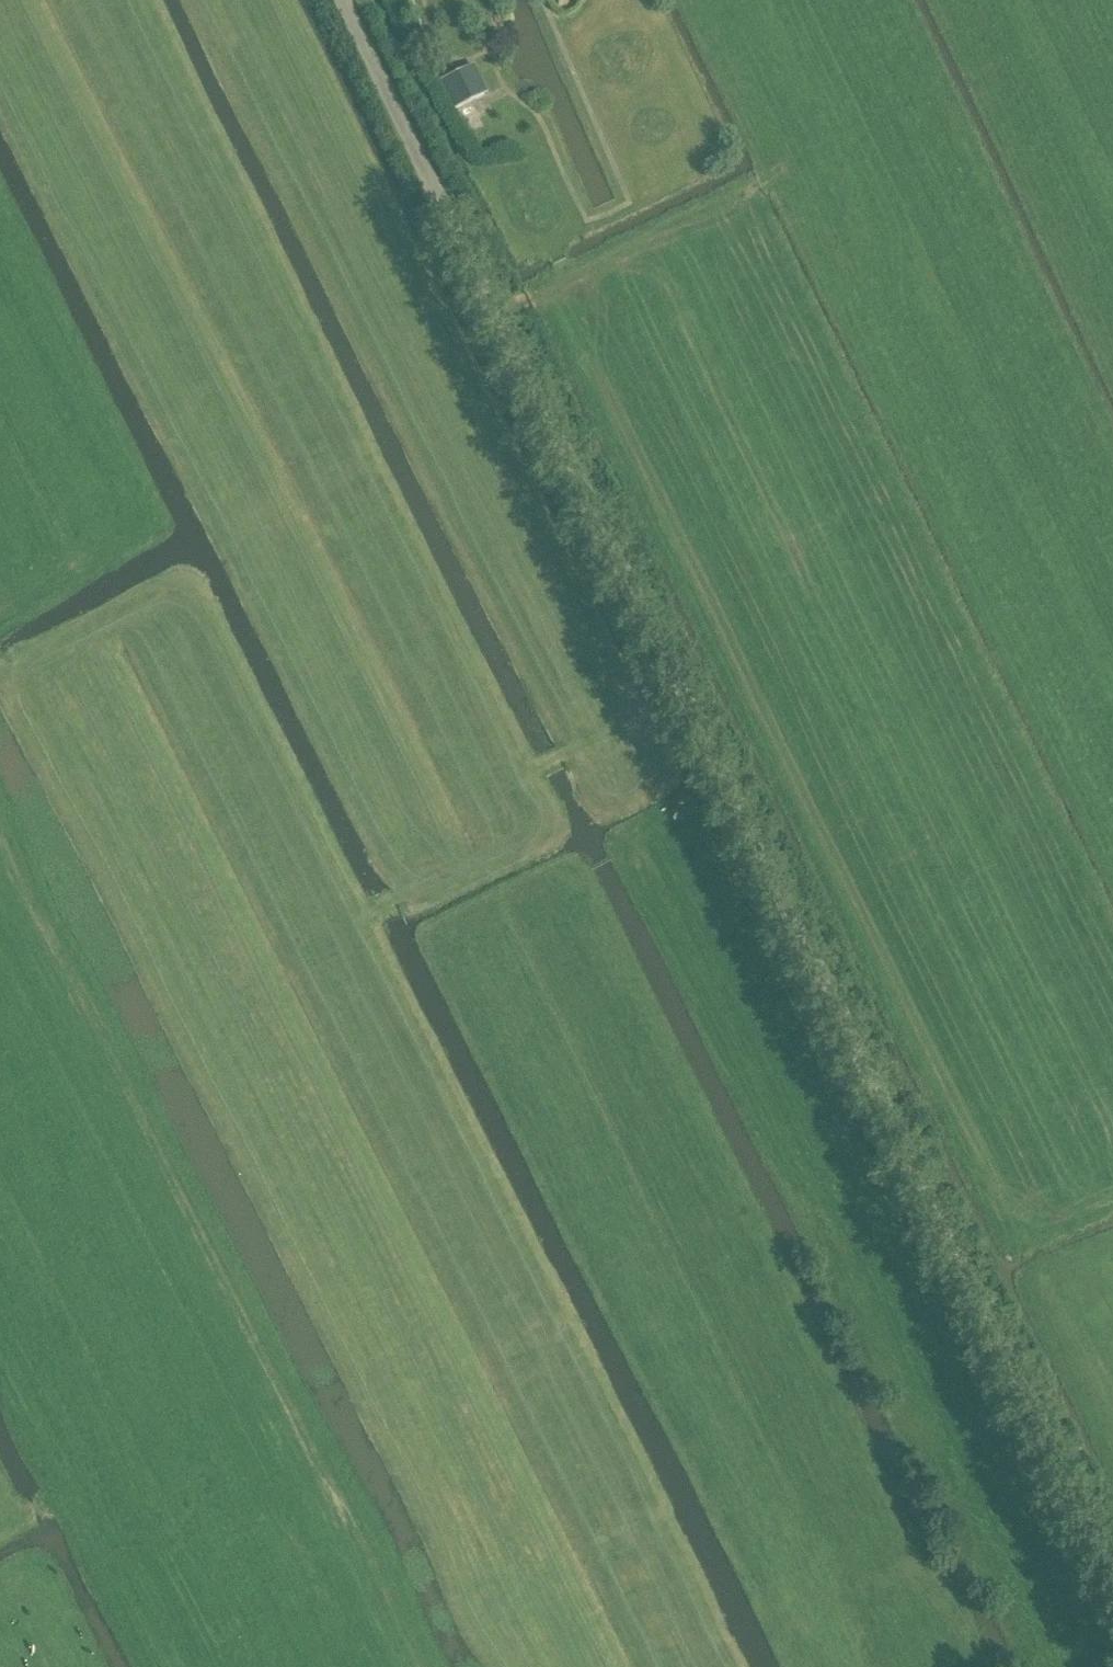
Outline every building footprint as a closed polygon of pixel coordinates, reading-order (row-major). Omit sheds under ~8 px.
[(469,68),(439,82),(454,111),(483,96),(469,68)]
